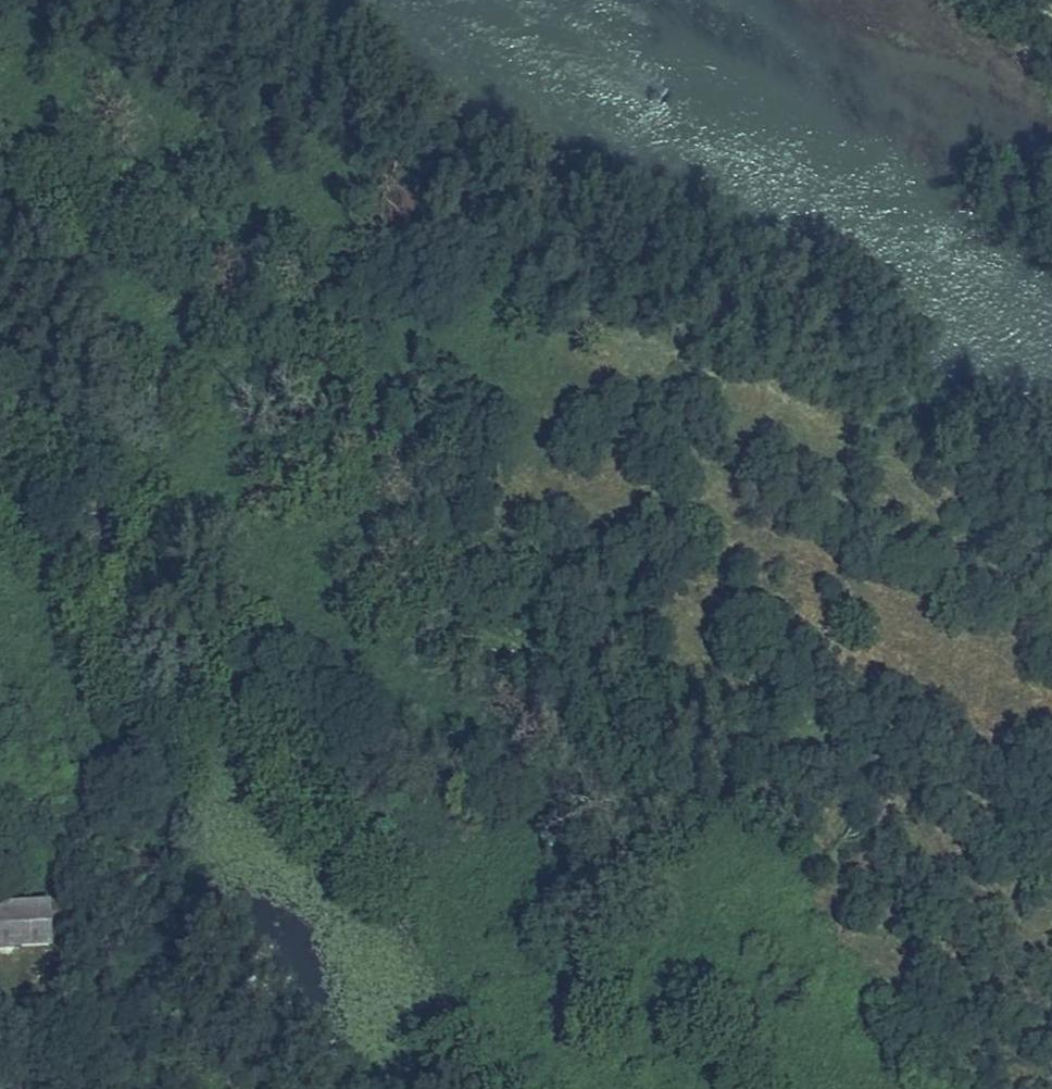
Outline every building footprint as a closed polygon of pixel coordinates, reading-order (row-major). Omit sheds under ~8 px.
[(0,902),(0,946),(56,943),(53,899),(0,902)]
